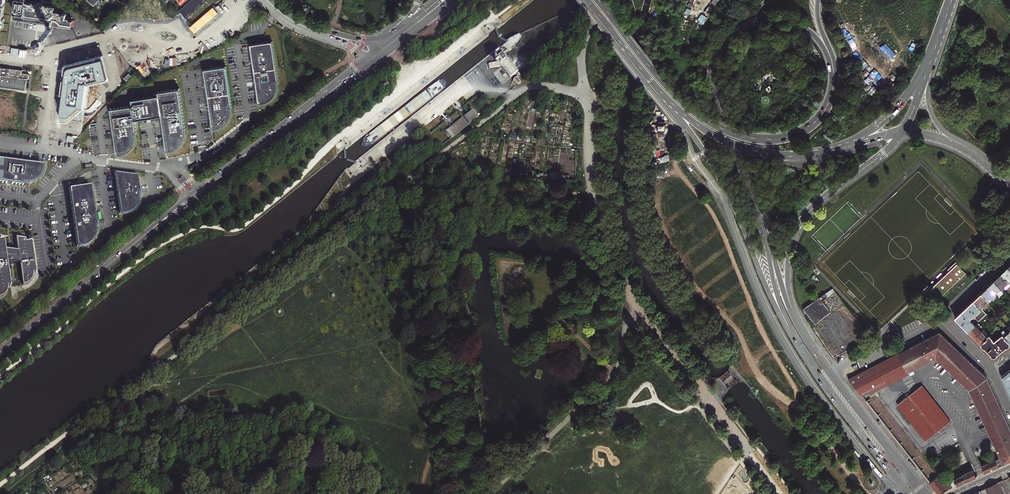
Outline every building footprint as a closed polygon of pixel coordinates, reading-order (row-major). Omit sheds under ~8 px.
[(11,14),(23,16),(23,18),(54,21),(54,25),(73,27),(73,21),(70,21),(70,19),(66,19),(66,17),(62,14),(60,14),(60,13),(55,13),(55,8),(44,6),(44,5),(36,4),(36,5),(26,4),(26,0),(12,0),(11,14)] [(187,21),(211,0),(194,0),(180,12),(187,21)] [(275,48),(253,51),(260,109),(261,109),(261,110),(263,110),(266,110),(268,109),(270,108),(272,107),(274,105),(275,103),(277,101),(278,98),(279,95),(279,93),(279,89),(281,89),(275,48)] [(516,71),(507,59),(504,55),(503,54),(501,55),(496,59),(497,61),(495,62),(488,63),(489,68),(499,66),(500,65),(502,67),(501,68),(508,77),(516,71)] [(84,116),(88,84),(108,79),(103,57),(72,65),(69,67),(68,69),(59,134),(78,136),(81,116),(84,116)] [(27,79),(28,79),(29,75),(28,74),(22,73),(23,70),(0,67),(0,87),(25,90),(27,79)] [(229,72),(207,74),(214,133),(215,133),(215,134),(218,134),(222,133),(224,132),(226,131),(228,129),(230,126),(232,123),(233,120),(233,117),(233,113),(235,113),(229,72)] [(131,109),(109,111),(114,157),(115,157),(116,159),(119,158),(121,157),(126,155),(129,152),(130,151),(131,147),(132,143),(132,140),(132,137),(134,137),(132,124),(162,120),(166,157),(168,157),(168,159),(172,158),(176,156),(179,154),(180,153),(183,149),(184,145),(185,141),(185,138),(185,136),(186,136),(182,92),(159,95),(160,99),(130,102),(131,109)] [(446,132),(451,138),(477,117),(472,111),(446,132)] [(0,159),(0,184),(25,187),(25,185),(29,185),(33,184),(36,183),(39,182),(42,179),(44,176),(45,174),(47,169),(47,168),(47,167),(45,166),(45,164),(0,159)] [(134,182),(109,178),(114,221),(116,220),(116,222),(119,222),(121,221),(124,220),(126,219),(128,217),(130,215),(131,214),(132,213),(133,210),(133,208),(134,204),(134,202),(134,200),(136,200),(134,182)] [(93,180),(70,183),(78,246),(79,246),(80,248),(81,248),(84,247),(86,246),(88,245),(91,243),(94,239),(95,236),(96,235),(97,231),(97,227),(97,224),(99,224),(93,180)] [(2,293),(4,291),(5,289),(6,287),(6,285),(22,284),(25,284),(26,283),(28,281),(29,280),(30,278),(31,276),(32,273),(32,272),(34,272),(31,242),(25,243),(24,240),(15,239),(17,252),(13,252),(13,249),(11,250),(9,250),(9,251),(4,250),(3,240),(0,240),(0,295),(2,293)] [(966,273),(957,263),(932,287),(941,297),(966,273)] [(1002,273),(1009,280),(1009,282),(1009,281),(1009,267),(1009,266),(1004,270),(1002,273)] [(1009,280),(1002,273),(1000,274),(996,278),(994,280),(1002,288),(1005,285),(1004,285),(1009,280)] [(990,284),(988,286),(998,296),(999,297),(1005,291),(1002,288),(994,280),(993,281),(990,284)] [(989,300),(990,301),(993,298),(994,300),(998,296),(988,286),(987,287),(984,290),(982,292),(989,300)] [(833,289),(802,309),(817,326),(819,323),(819,322),(827,314),(828,315),(831,313),(822,302),(835,291),(833,289)] [(973,300),(981,307),(984,304),(985,305),(987,303),(989,300),(982,292),(980,293),(977,296),(973,300)] [(968,331),(975,324),(969,318),(973,315),(979,321),(986,313),(981,307),(973,300),(955,317),(962,324),(968,331)] [(909,310),(894,323),(899,329),(914,315),(909,310)] [(915,322),(905,326),(907,334),(918,330),(915,322)] [(981,330),(975,324),(968,331),(972,334),(974,337),(981,330)] [(988,336),(980,343),(992,356),(993,356),(994,356),(995,356),(996,355),(998,353),(1002,350),(1009,344),(1001,332),(997,328),(988,336)] [(978,340),(980,343),(988,336),(982,330),(981,330),(974,337),(978,340)] [(1001,332),(1009,344),(1009,331),(1007,334),(1003,330),(1001,332)] [(986,376),(940,331),(862,371),(849,377),(863,395),(886,383),(921,364),(935,357),(969,389),(999,456),(1000,459),(1002,463),(1009,460),(1009,427),(986,376)] [(921,386),(896,405),(924,442),(949,423),(921,386)] [(985,472),(1002,463),(1000,459),(999,456),(996,457),(981,464),(985,472)] [(945,485),(939,478),(931,484),(938,493),(977,475),(975,472),(974,467),(950,478),(951,482),(945,485)] [(986,488),(988,493),(1004,493),(1001,489),(1000,487),(998,482),(986,488)]
